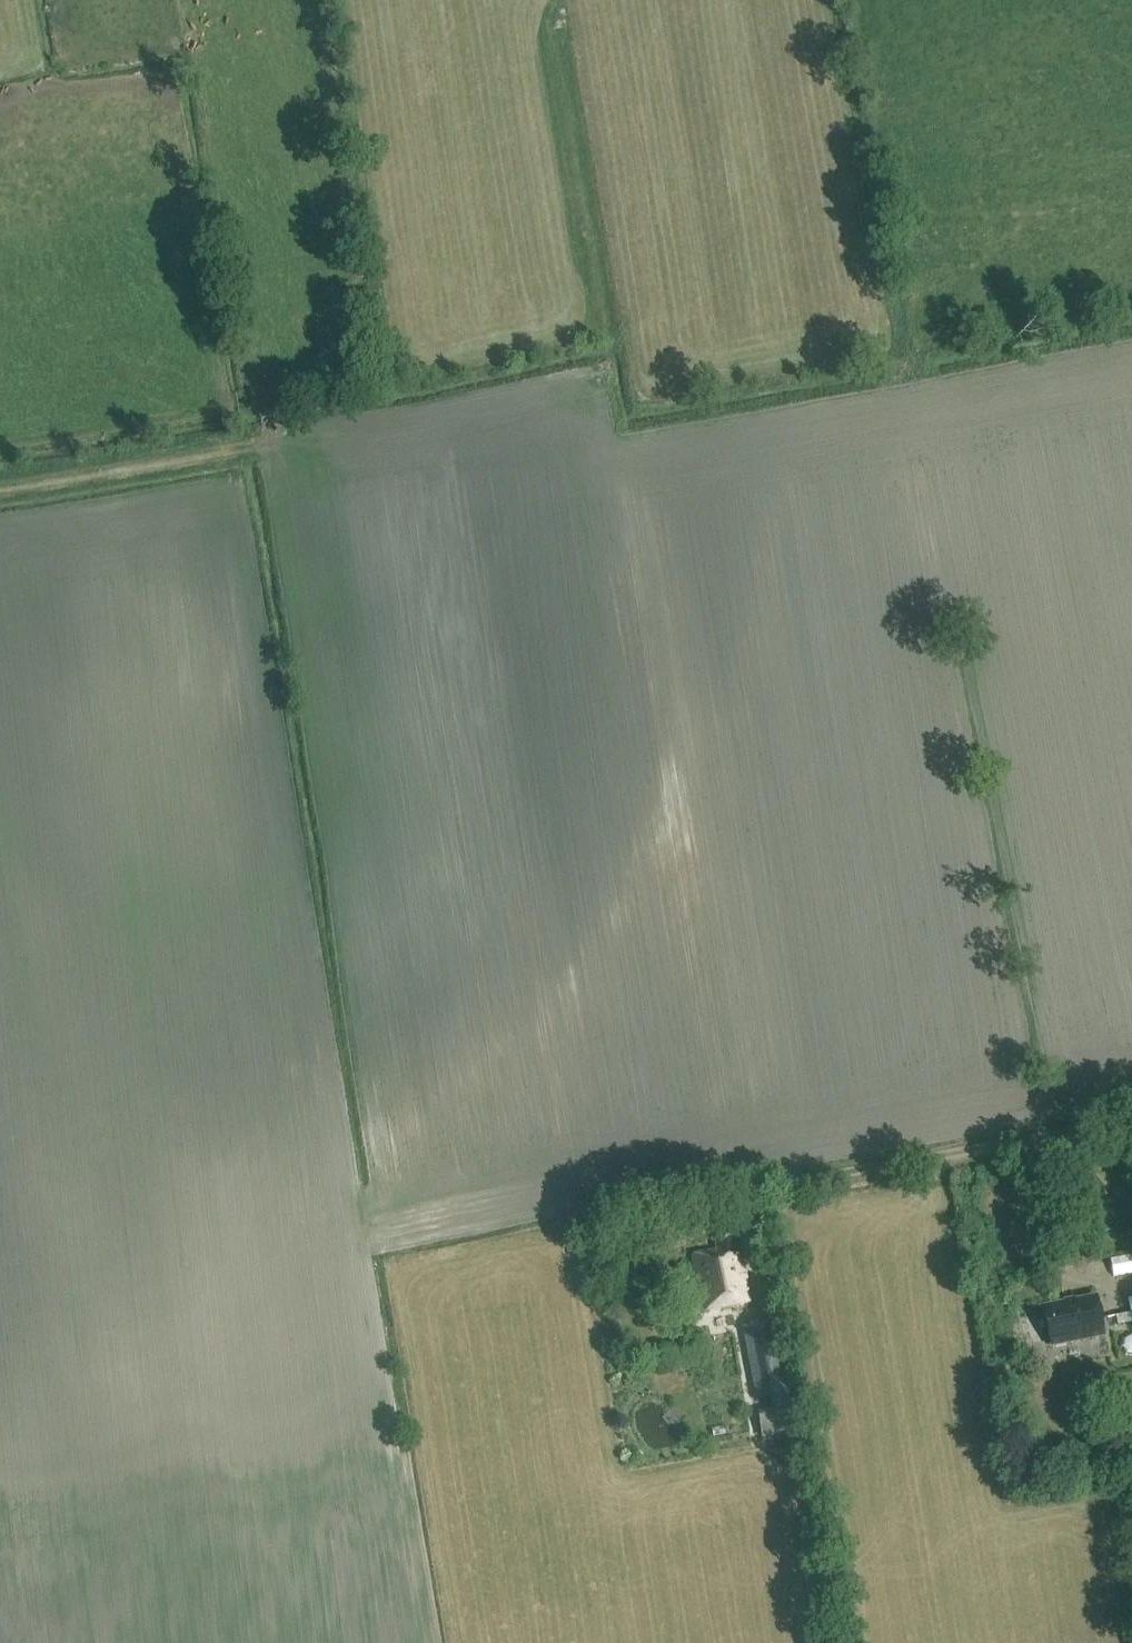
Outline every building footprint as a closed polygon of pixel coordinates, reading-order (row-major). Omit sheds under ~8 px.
[(701,1312),(750,1302),(742,1259),(738,1260),(734,1237),(715,1240),(717,1250),(692,1254),(695,1268),(693,1269),(701,1312)] [(1050,1343),(1103,1333),(1096,1297),(1044,1307),(1050,1343)] [(747,1327),(761,1401),(792,1395),(777,1321),(747,1327)] [(1004,1376),(1003,1363),(987,1365),(989,1378),(1004,1376)] [(795,1409),(760,1414),(763,1436),(799,1431),(795,1409)]
